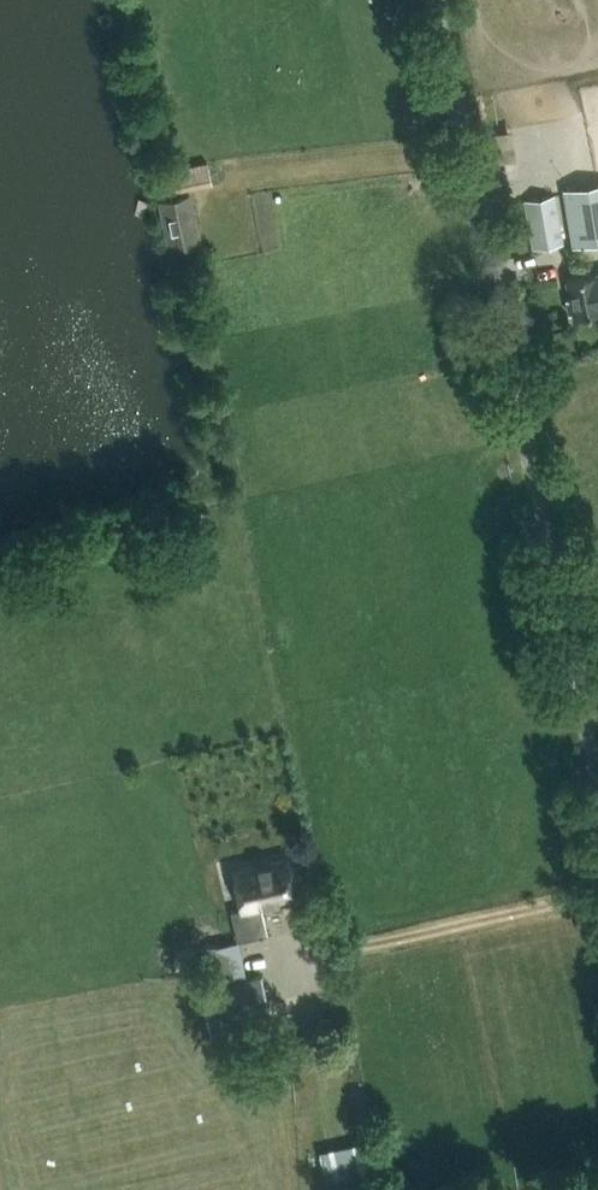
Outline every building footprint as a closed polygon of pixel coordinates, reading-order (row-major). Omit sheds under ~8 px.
[(487,130),(489,159),(512,157),(510,129),(487,130)] [(207,163),(163,171),(167,193),(212,184),(207,163)] [(572,246),(597,242),(597,184),(563,190),(572,246)] [(198,241),(189,194),(161,200),(170,247),(198,241)] [(525,201),(533,248),(563,243),(555,196),(525,201)] [(566,280),(570,300),(567,300),(569,314),(573,313),(573,316),(597,311),(597,274),(566,280)] [(238,940),(266,935),(261,907),(297,901),(289,856),(233,866),(240,909),(232,910),(238,940)] [(261,974),(246,977),(237,941),(201,949),(209,985),(200,987),(211,1036),(272,1022),(261,974)] [(378,1166),(325,1177),(328,1189),(383,1189),(378,1166)]
